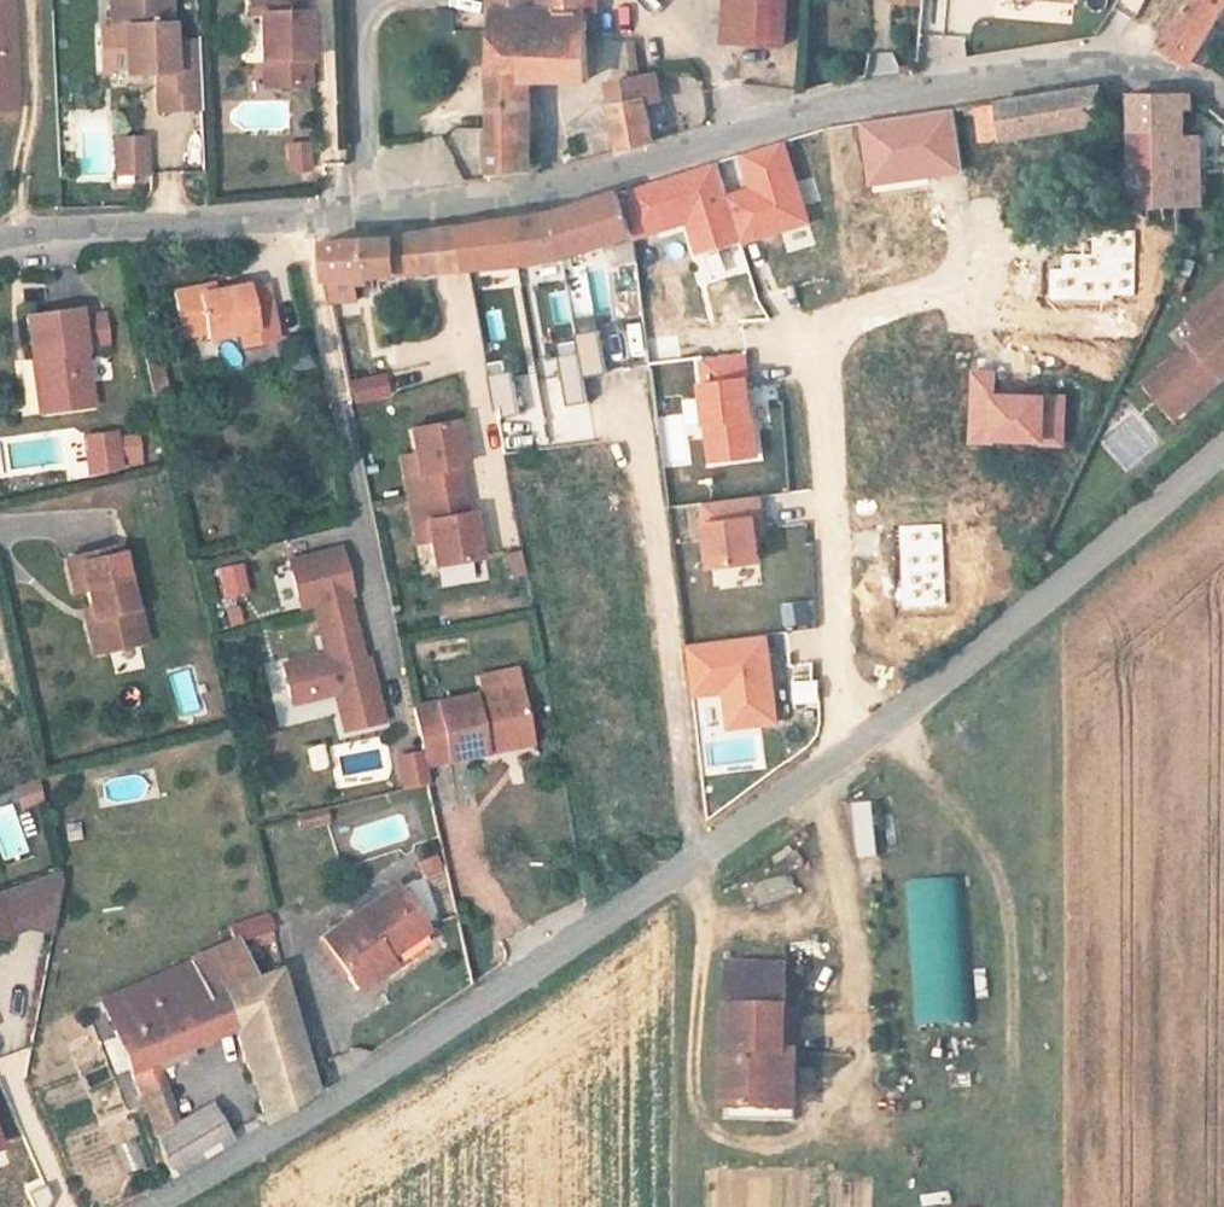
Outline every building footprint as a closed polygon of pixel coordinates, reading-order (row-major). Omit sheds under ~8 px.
[(14,97),(11,0),(0,0),(0,97),(14,97)] [(110,60),(122,59),(121,37),(115,37),(113,0),(107,0),(110,60)] [(115,37),(121,37),(122,59),(123,85),(154,83),(155,121),(198,119),(195,50),(168,52),(166,0),(113,0),(115,37)] [(243,9),(251,9),(253,58),(269,57),(269,83),(301,82),(299,7),(292,8),(292,0),(243,0),(243,9)] [(478,161),(523,155),(517,46),(570,43),(568,0),(478,0),(478,161)] [(731,40),(784,43),(786,0),(733,0),(731,40)] [(1139,50),(1175,59),(1209,0),(1168,0),(1139,50)] [(269,57),(253,58),(253,83),(269,83),(269,57)] [(635,58),(595,62),(596,142),(636,133),(636,93),(635,58)] [(653,58),(635,58),(636,93),(654,93),(653,58)] [(983,100),(984,130),(1094,120),(1091,92),(1024,99),(1000,101),(983,100)] [(0,97),(0,112),(14,111),(14,97),(0,97)] [(947,97),(899,106),(903,130),(960,120),(956,98),(947,97)] [(1169,141),(1164,189),(1186,189),(1188,97),(1125,98),(1119,135),(1169,141)] [(899,106),(841,116),(845,143),(847,155),(906,145),(903,130),(899,106)] [(829,118),(809,124),(812,148),(845,143),(841,116),(829,118)] [(1169,141),(1119,135),(1110,210),(1161,215),(1164,189),(1169,141)] [(313,169),(313,139),(287,139),(287,169),(313,169)] [(754,189),(728,197),(741,238),(742,240),(809,219),(785,140),(743,154),(754,189)] [(142,147),(112,149),(114,184),(144,184),(142,147)] [(1002,155),(1002,177),(1031,176),(1030,154),(1002,155)] [(717,161),(628,189),(634,235),(688,219),(699,251),(741,238),(728,197),(717,161)] [(848,164),(815,169),(823,223),(855,218),(848,164)] [(537,200),(461,213),(461,214),(467,255),(611,234),(612,181),(554,197),(537,200)] [(434,219),(412,223),(415,261),(467,255),(461,214),(434,219)] [(859,243),(916,239),(915,216),(857,219),(859,243)] [(381,229),(356,234),(359,265),(415,261),(412,223),(381,229)] [(356,234),(324,240),(324,268),(359,265),(356,234)] [(1030,277),(1069,285),(1073,254),(1052,251),(1043,249),(1037,248),(1030,277)] [(479,329),(476,269),(442,271),(446,331),(479,329)] [(627,298),(626,269),(546,285),(550,314),(627,298)] [(1171,308),(1185,327),(1139,360),(1166,396),(1223,351),(1223,269),(1171,308)] [(1013,273),(980,274),(983,413),(1016,412),(1013,273)] [(202,296),(171,302),(176,332),(197,328),(199,338),(224,333),(227,349),(275,339),(267,297),(229,305),(228,300),(204,304),(202,296)] [(485,327),(516,321),(509,300),(481,305),(485,327)] [(75,306),(22,312),(27,354),(34,354),(39,401),(50,408),(88,403),(80,344),(76,314),(75,306)] [(100,311),(76,314),(80,344),(104,341),(100,311)] [(579,332),(589,374),(610,369),(601,327),(579,332)] [(149,338),(134,341),(145,389),(158,386),(149,338)] [(570,401),(589,398),(581,349),(561,352),(570,401)] [(749,393),(744,353),(701,359),(705,383),(701,383),(711,461),(756,456),(750,401),(744,402),(743,394),(749,393)] [(39,401),(34,354),(27,354),(33,410),(50,408),(39,401)] [(1139,360),(1125,371),(1151,407),(1166,396),(1139,360)] [(351,402),(391,394),(385,364),(345,372),(351,402)] [(520,408),(535,408),(533,366),(518,366),(520,408)] [(515,367),(491,371),(499,415),(522,412),(515,367)] [(1109,432),(1125,463),(1152,450),(1136,419),(1109,432)] [(409,474),(396,476),(400,499),(452,491),(450,469),(456,468),(449,423),(403,430),(407,455),(409,474)] [(86,472),(124,469),(120,427),(83,430),(86,472)] [(407,455),(394,457),(396,476),(409,474),(407,455)] [(456,514),(452,491),(400,499),(404,523),(417,521),(420,540),(423,565),(468,558),(462,513),(456,514)] [(759,496),(703,503),(711,566),(759,560),(756,536),(754,517),(761,516),(759,496)] [(763,535),(761,516),(754,517),(756,536),(763,535)] [(417,521),(404,523),(407,542),(420,540),(417,521)] [(114,544),(61,556),(68,589),(74,589),(81,587),(95,651),(140,640),(133,606),(128,607),(114,544)] [(510,577),(526,573),(521,548),(504,551),(510,577)] [(340,550),(290,561),(300,608),(313,605),(346,598),(351,597),(340,550)] [(223,598),(249,592),(242,560),(216,566),(223,598)] [(81,587),(74,589),(88,652),(95,651),(81,587)] [(346,598),(313,605),(320,635),(354,629),(346,598)] [(354,629),(320,635),(324,655),(280,664),(287,697),(312,691),(314,697),(332,693),(340,733),(379,725),(365,660),(361,661),(354,629)] [(766,634),(685,644),(691,695),(724,691),(728,727),(777,721),(766,634)] [(475,690),(407,704),(418,757),(419,762),(479,750),(477,739),(523,729),(509,665),(471,674),(475,690)] [(182,714),(200,710),(190,667),(171,672),(182,714)] [(312,691),(287,697),(288,703),(314,697),(312,691)] [(523,729),(477,739),(479,750),(525,740),(523,729)] [(310,767),(328,765),(324,742),(307,745),(310,767)] [(418,757),(394,762),(401,791),(424,787),(419,762),(418,757)] [(34,805),(29,778),(6,787),(16,813),(34,805)] [(860,858),(883,854),(873,799),(850,803),(860,858)] [(329,805),(311,808),(314,826),(332,822),(329,805)] [(17,934),(42,939),(50,885),(48,874),(0,892),(0,941),(17,934)] [(969,1023),(961,877),(906,879),(914,1025),(969,1023)] [(389,888),(316,937),(351,989),(424,939),(389,888)] [(261,924),(258,913),(219,928),(222,943),(261,928),(261,924)] [(239,982),(222,943),(159,971),(168,992),(175,1009),(194,1000),(211,993),(239,982)] [(731,967),(730,1011),(789,1012),(789,968),(731,967)] [(223,1028),(257,1123),(306,1093),(267,970),(239,982),(211,993),(223,1028)] [(159,971),(131,983),(140,1003),(168,992),(159,971)] [(208,1033),(194,1000),(175,1009),(168,992),(140,1003),(131,983),(91,1000),(130,1099),(153,1087),(143,1062),(208,1033)] [(211,993),(194,1000),(208,1033),(223,1028),(211,993)] [(789,1012),(730,1011),(729,1112),(777,1112),(778,1056),(788,1056),(789,1012)] [(799,1012),(789,1012),(788,1056),(778,1056),(777,1112),(798,1112),(799,1012)] [(37,1063),(50,1122),(121,1106),(116,1080),(84,1087),(80,1068),(99,1064),(90,1024),(64,1029),(70,1056),(37,1063)] [(153,1087),(130,1099),(147,1141),(169,1127),(153,1087)] [(204,1107),(186,1118),(205,1154),(224,1142),(204,1107)] [(169,1127),(147,1141),(163,1179),(205,1154),(186,1118),(169,1127)] [(135,1136),(120,1142),(130,1169),(145,1164),(135,1136)]
